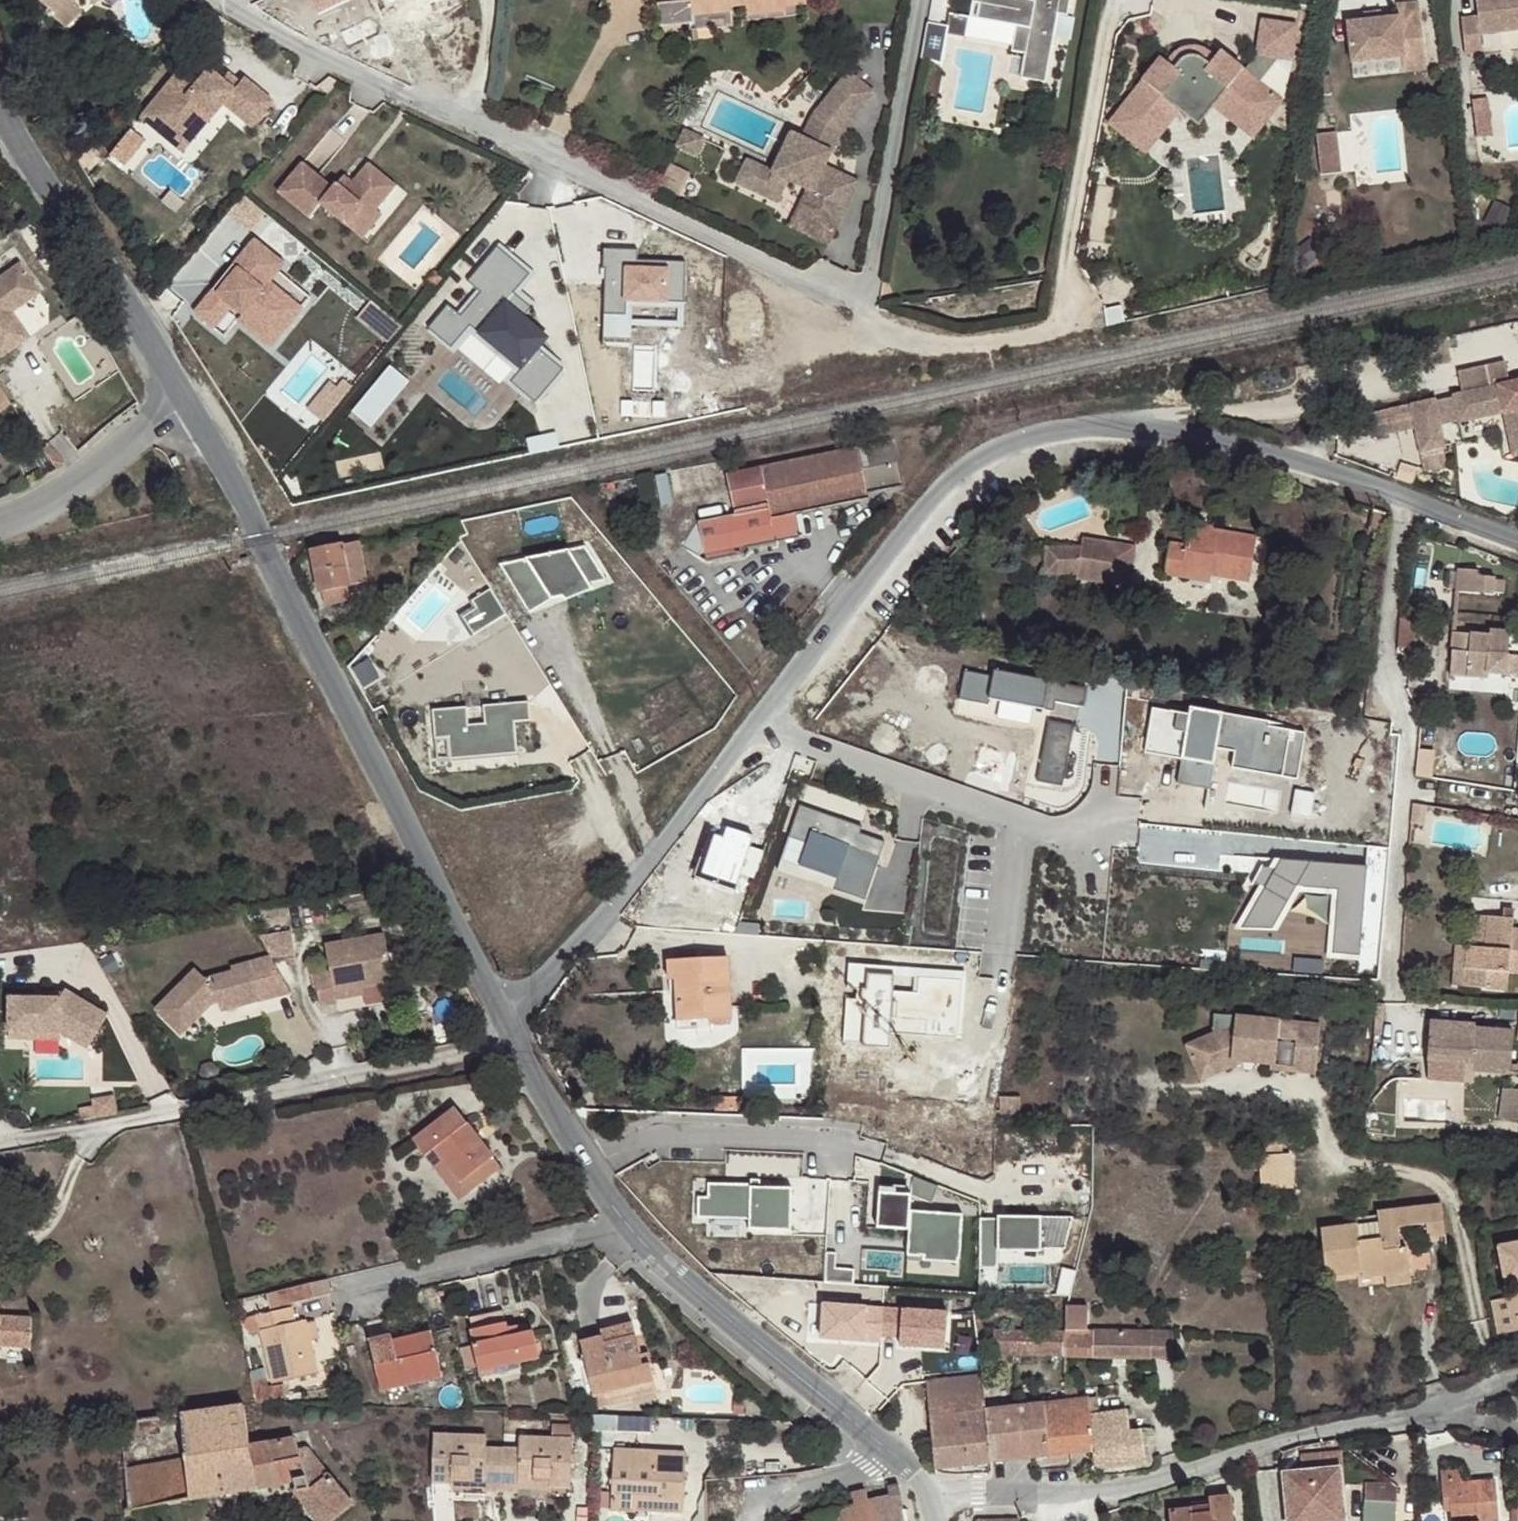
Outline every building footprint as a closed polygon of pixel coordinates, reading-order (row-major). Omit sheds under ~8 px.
[(42,8),(41,10),(47,16),(48,14),(61,27),(78,10),(69,1),(70,0),(35,0),(42,8)] [(319,15),(351,0),(312,0),(319,15)] [(683,0),(657,4),(660,27),(687,22),(693,22),(693,17),(732,12),(731,7),(746,6),(748,18),(786,12),(785,6),(806,4),(806,0),(686,0),(683,0)] [(939,21),(943,0),(932,0),(929,19),(939,21)] [(1018,4),(1012,0),(973,0),(970,17),(1015,25),(1011,49),(1025,52),(1021,77),(1045,82),(1058,13),(1067,15),(1070,0),(1034,0),(1032,8),(1018,5),(1018,4)] [(1018,4),(1018,5),(1032,8),(1034,0),(1019,0),(1018,4)] [(1482,35),(1517,31),(1517,0),(1478,0),(1479,17),(1464,19),(1467,50),(1483,48),(1482,35)] [(1384,21),(1367,23),(1350,24),(1354,64),(1406,59),(1405,42),(1426,39),(1422,3),(1400,6),(1401,19),(1384,21)] [(734,25),(732,12),(693,17),(693,22),(687,22),(688,31),(691,31),(693,41),(698,40),(697,30),(734,25)] [(1367,15),(1367,23),(1384,21),(1384,13),(1367,15)] [(941,57),(950,26),(935,22),(926,53),(941,57)] [(1163,58),(1109,122),(1145,151),(1181,107),(1199,121),(1214,103),(1252,135),(1279,101),(1257,82),(1278,57),(1289,58),(1294,30),(1263,26),(1258,56),(1244,73),(1219,53),(1186,48),(1163,58)] [(1405,42),(1406,59),(1408,73),(1430,71),(1426,39),(1405,42)] [(249,126),(270,100),(240,76),(236,81),(230,89),(218,79),(204,68),(194,80),(178,67),(138,117),(155,131),(166,118),(183,132),(195,116),(203,122),(219,102),(249,126)] [(230,89),(236,81),(225,71),(218,79),(230,89)] [(838,87),(862,106),(872,93),(849,73),(838,87)] [(820,109),(845,129),(862,106),(838,87),(820,109)] [(1474,99),(1478,137),(1495,136),(1490,97),(1474,99)] [(774,174),(749,162),(738,184),(780,203),(790,181),(810,191),(825,198),(813,220),(836,231),(858,183),(825,168),(818,164),(824,151),(831,155),(841,135),(845,129),(820,109),(814,117),(803,140),(792,135),(774,174)] [(166,118),(155,131),(180,151),(203,122),(195,116),(183,132),(166,118)] [(132,127),(113,156),(128,166),(147,137),(132,127)] [(1324,174),(1346,173),(1343,130),(1321,132),(1324,174)] [(685,132),(678,148),(692,155),(700,139),(685,132)] [(700,139),(692,155),(698,157),(705,141),(700,139)] [(818,164),(825,168),(831,155),(824,151),(818,164)] [(301,161),(277,190),(308,216),(319,201),(344,222),(359,203),(370,212),(375,207),(394,183),(367,161),(351,181),(344,189),(335,182),(332,186),(301,161)] [(344,189),(351,181),(342,173),(335,182),(344,189)] [(829,245),(836,231),(813,220),(825,198),(810,191),(792,228),(829,245)] [(359,203),(344,222),(361,236),(381,212),(375,207),(370,212),(359,203)] [(284,262),(253,238),(233,263),(237,267),(216,293),(212,289),(194,312),(214,328),(232,305),(242,314),(250,304),(283,331),(302,307),(269,281),(284,262)] [(531,272),(495,243),(464,281),(479,294),(463,314),(446,301),(425,326),(452,348),(471,326),(524,369),(514,381),(536,399),(561,368),(538,350),(546,339),(522,319),(531,308),(513,294),(531,272)] [(635,251),(603,250),(601,335),(631,336),(631,323),(685,324),(686,261),(635,260),(635,251)] [(237,267),(233,263),(212,289),(216,293),(237,267)] [(22,325),(15,315),(10,309),(39,289),(23,266),(0,282),(0,341),(22,325)] [(10,309),(15,315),(43,295),(39,289),(10,309)] [(270,346),(283,331),(250,304),(242,314),(237,319),(270,346)] [(389,343),(403,327),(382,310),(369,326),(389,343)] [(3,361),(32,340),(22,325),(0,341),(0,357),(3,361)] [(374,427),(414,380),(395,364),(355,410),(374,427)] [(336,376),(312,407),(328,420),(352,389),(336,376)] [(1452,397),(1453,399),(1459,422),(1459,424),(1503,412),(1515,456),(1517,455),(1517,379),(1452,397)] [(10,403),(0,388),(0,410),(10,403)] [(1453,399),(1434,404),(1441,427),(1459,422),(1453,399)] [(1423,458),(1448,451),(1441,427),(1434,404),(1434,402),(1376,418),(1381,437),(1415,428),(1423,458)] [(0,410),(0,416),(13,407),(10,403),(0,410)] [(746,547),(777,540),(772,516),(793,512),(869,496),(868,489),(903,482),(894,439),(729,472),(738,514),(699,521),(683,544),(711,559),(742,552),(746,547)] [(772,516),(777,540),(798,536),(793,512),(772,516)] [(1221,574),(1253,578),(1258,534),(1213,527),(1213,525),(1188,521),(1185,544),(1170,541),(1166,575),(1184,577),(1185,566),(1213,570),(1214,567),(1222,568),(1221,574)] [(1096,579),(1102,538),(1085,536),(1084,546),(1079,574),(1079,577),(1096,579)] [(1138,544),(1102,538),(1096,579),(1131,584),(1138,544)] [(358,543),(311,551),(318,593),(321,593),(324,605),(351,600),(348,588),(365,584),(358,543)] [(1079,574),(1084,546),(1047,546),(1048,574),(1079,574)] [(584,551),(500,567),(529,620),(607,588),(584,551)] [(1185,566),(1184,577),(1212,580),(1213,570),(1185,566)] [(1458,596),(1496,599),(1496,593),(1505,595),(1506,585),(1496,584),(1495,579),(1477,578),(1477,573),(1459,572),(1458,596)] [(1421,647),(1423,619),(1402,617),(1400,645),(1421,647)] [(1454,679),(1491,682),(1491,676),(1517,677),(1517,660),(1511,659),(1512,636),(1494,635),(1494,638),(1456,636),(1454,679)] [(337,646),(343,657),(350,653),(345,642),(337,646)] [(992,678),(964,672),(959,698),(988,704),(989,698),(1054,712),(1056,701),(1085,707),(1089,687),(994,667),(992,678)] [(1153,707),(1145,752),(1183,759),(1178,783),(1211,789),(1219,749),(1235,752),(1231,769),(1297,781),(1306,732),(1269,725),(1270,719),(1192,704),(1190,714),(1153,707)] [(527,709),(429,716),(433,774),(531,767),(527,709)] [(1048,719),(1044,780),(1070,782),(1074,721),(1048,719)] [(1414,802),(1413,819),(1426,821),(1427,804),(1420,803),(1414,802)] [(888,842),(804,809),(780,869),(864,902),(888,842)] [(710,832),(700,863),(739,875),(752,833),(727,825),(723,836),(710,832)] [(1279,858),(1241,928),(1277,928),(1297,888),(1334,892),(1326,956),(1360,958),(1366,862),(1279,858)] [(1467,947),(1464,985),(1507,991),(1509,972),(1517,973),(1517,931),(1512,930),(1514,920),(1470,915),(1467,947)] [(293,928),(267,935),(274,958),(299,951),(293,928)] [(383,935),(324,945),(329,972),(313,975),(318,1006),(335,1004),(334,1000),(333,992),(360,987),(391,982),(383,935)] [(1464,985),(1467,947),(1455,945),(1452,984),(1464,985)] [(240,1005),(290,992),(269,956),(230,967),(231,971),(204,978),(194,968),(153,1008),(179,1034),(210,1003),(217,1002),(237,996),(240,1005)] [(709,1013),(710,1019),(709,1023),(730,1021),(727,959),(669,961),(669,978),(675,979),(677,1014),(709,1013)] [(965,971),(844,963),(839,1044),(887,1047),(888,1031),(960,1036),(965,971)] [(361,995),(360,987),(333,992),(334,1000),(361,995)] [(62,997),(10,996),(10,1030),(61,1030),(62,1031),(71,1037),(75,1030),(93,1041),(109,1014),(67,989),(62,997)] [(240,1005),(237,996),(217,1002),(219,1010),(240,1005)] [(1315,1068),(1319,1019),(1234,1011),(1233,1027),(1218,1026),(1185,1041),(1197,1068),(1225,1055),(1244,1056),(1245,1049),(1252,1050),(1252,1057),(1270,1059),(1275,1059),(1278,1033),(1295,1034),(1293,1061),(1292,1066),(1315,1068)] [(677,1021),(710,1019),(709,1013),(677,1014),(677,1021)] [(1469,1061),(1468,1070),(1507,1073),(1511,1031),(1472,1028),(1472,1023),(1428,1020),(1425,1058),(1460,1060),(1469,1061)] [(93,1041),(75,1030),(71,1037),(88,1047),(93,1041)] [(1252,1050),(1245,1049),(1244,1056),(1252,1057),(1252,1050)] [(1225,1055),(1197,1068),(1201,1076),(1244,1056),(1225,1055)] [(1459,1069),(1468,1070),(1469,1061),(1460,1060),(1459,1069)] [(1505,1087),(1504,1117),(1517,1117),(1517,1087),(1505,1087)] [(970,1096),(970,1111),(1000,1112),(1002,1098),(970,1096)] [(85,1115),(121,1113),(120,1098),(84,1100),(85,1115)] [(715,1109),(738,1110),(738,1098),(716,1098),(715,1109)] [(1002,1098),(1000,1112),(1020,1113),(1021,1098),(1002,1098)] [(413,1141),(426,1157),(436,1149),(462,1183),(493,1157),(455,1108),(413,1141)] [(436,1149),(426,1157),(459,1200),(502,1166),(493,1157),(462,1183),(436,1149)] [(1297,1152),(1263,1155),(1265,1186),(1299,1184),(1297,1152)] [(794,1191),(708,1186),(707,1198),(697,1198),(696,1218),(748,1221),(748,1232),(791,1235),(794,1191)] [(911,1196),(877,1194),(875,1229),(910,1231),(909,1260),(961,1263),(964,1215),(910,1212),(911,1196)] [(1353,1218),(1354,1227),(1341,1225),(1320,1229),(1325,1278),(1361,1272),(1362,1279),(1385,1276),(1410,1273),(1407,1248),(1401,1248),(1398,1230),(1408,1230),(1407,1226),(1426,1224),(1427,1231),(1427,1237),(1446,1235),(1445,1233),(1441,1204),(1377,1213),(1378,1215),(1353,1218)] [(1071,1219),(980,1218),(979,1267),(998,1268),(998,1248),(1064,1248),(1071,1219)] [(1497,1247),(1504,1284),(1513,1283),(1517,1312),(1517,1243),(1497,1247)] [(1410,1273),(1385,1276),(1386,1286),(1411,1282),(1410,1273)] [(332,1292),(329,1278),(322,1279),(326,1294),(332,1292)] [(322,1279),(277,1289),(280,1304),(326,1294),(322,1279)] [(298,1306),(286,1308),(289,1323),(301,1320),(298,1306)] [(1089,1307),(1066,1307),(1065,1330),(1065,1357),(1172,1359),(1174,1333),(1089,1332),(1089,1307)] [(19,1345),(30,1346),(30,1343),(33,1318),(3,1315),(0,1309),(0,1308),(0,1343),(19,1345)] [(289,1323),(286,1308),(252,1315),(249,1317),(247,1319),(246,1322),(249,1333),(262,1330),(275,1382),(317,1373),(309,1342),(305,1324),(305,1319),(301,1320),(289,1323)] [(948,1313),(882,1308),(881,1335),(900,1336),(899,1346),(945,1349),(948,1313)] [(510,1336),(505,1310),(468,1317),(480,1371),(540,1358),(534,1331),(510,1336)] [(305,1324),(309,1342),(320,1339),(316,1321),(305,1324)] [(605,1342),(637,1334),(633,1323),(602,1330),(603,1336),(605,1342)] [(1010,1343),(1010,1329),(993,1329),(994,1343),(1010,1343)] [(1009,1356),(1065,1357),(1065,1330),(1010,1329),(1010,1343),(1009,1356)] [(440,1370),(432,1333),(415,1336),(416,1341),(395,1346),(393,1335),(370,1340),(381,1389),(405,1384),(404,1379),(440,1370)] [(644,1364),(637,1334),(605,1342),(603,1336),(580,1341),(590,1380),(593,1393),(594,1397),(655,1381),(651,1362),(644,1364)] [(994,1356),(1009,1356),(1010,1343),(994,1343),(994,1356)] [(925,1366),(931,1414),(986,1410),(979,1360),(925,1366)] [(252,1381),(254,1391),(257,1403),(284,1398),(287,1398),(284,1386),(268,1389),(267,1379),(252,1381)] [(593,1393),(590,1380),(584,1381),(588,1394),(593,1393)] [(658,1393),(655,1381),(594,1397),(597,1408),(658,1393)] [(1067,1401),(1070,1454),(1093,1452),(1095,1467),(1146,1460),(1141,1430),(1129,1431),(1129,1411),(1100,1414),(1099,1397),(1080,1399),(1080,1388),(1065,1390),(1067,1401)] [(986,1410),(991,1463),(1070,1454),(1067,1401),(986,1410)] [(182,1414),(186,1458),(127,1469),(130,1509),(186,1499),(226,1492),(263,1486),(294,1480),(298,1490),(296,1491),(296,1494),(297,1495),(319,1520),(334,1520),(354,1505),(310,1450),(299,1450),(294,1438),(250,1446),(243,1404),(182,1414)] [(935,1469),(991,1463),(986,1410),(931,1414),(935,1469)] [(650,1432),(652,1417),(594,1416),(593,1431),(650,1432)] [(141,1435),(138,1421),(122,1423),(123,1437),(141,1435)] [(552,1439),(573,1439),(574,1425),(552,1424),(552,1439)] [(501,1491),(502,1448),(487,1448),(487,1436),(435,1435),(434,1465),(433,1481),(454,1482),(455,1474),(469,1474),(470,1479),(484,1480),(485,1490),(501,1491)] [(519,1449),(502,1448),(501,1491),(519,1491),(520,1481),(536,1481),(536,1477),(549,1477),(549,1486),(571,1487),(573,1439),(552,1439),(520,1437),(519,1449)] [(635,1493),(685,1496),(687,1453),(614,1450),(612,1509),(634,1510),(635,1493)] [(1339,1468),(1284,1474),(1288,1520),(1344,1520),(1339,1468)] [(1442,1502),(1450,1502),(1450,1511),(1451,1520),(1498,1520),(1494,1480),(1461,1483),(1460,1469),(1440,1470),(1442,1502)] [(879,1499),(882,1520),(905,1520),(903,1505),(900,1483),(888,1486),(889,1496),(879,1499)] [(1395,1485),(1365,1484),(1363,1520),(1396,1520),(1398,1487),(1395,1485)] [(851,1493),(854,1505),(857,1520),(882,1520),(879,1499),(872,1501),(866,1490),(851,1493)] [(684,1512),(685,1496),(635,1493),(634,1510),(684,1512)] [(854,1505),(829,1511),(825,1496),(804,1501),(807,1520),(857,1520),(854,1505)] [(1231,1496),(1210,1498),(1211,1507),(1169,1511),(1170,1520),(1234,1520),(1231,1496)] [(700,1512),(693,1520),(707,1520),(707,1512),(700,1512)]
